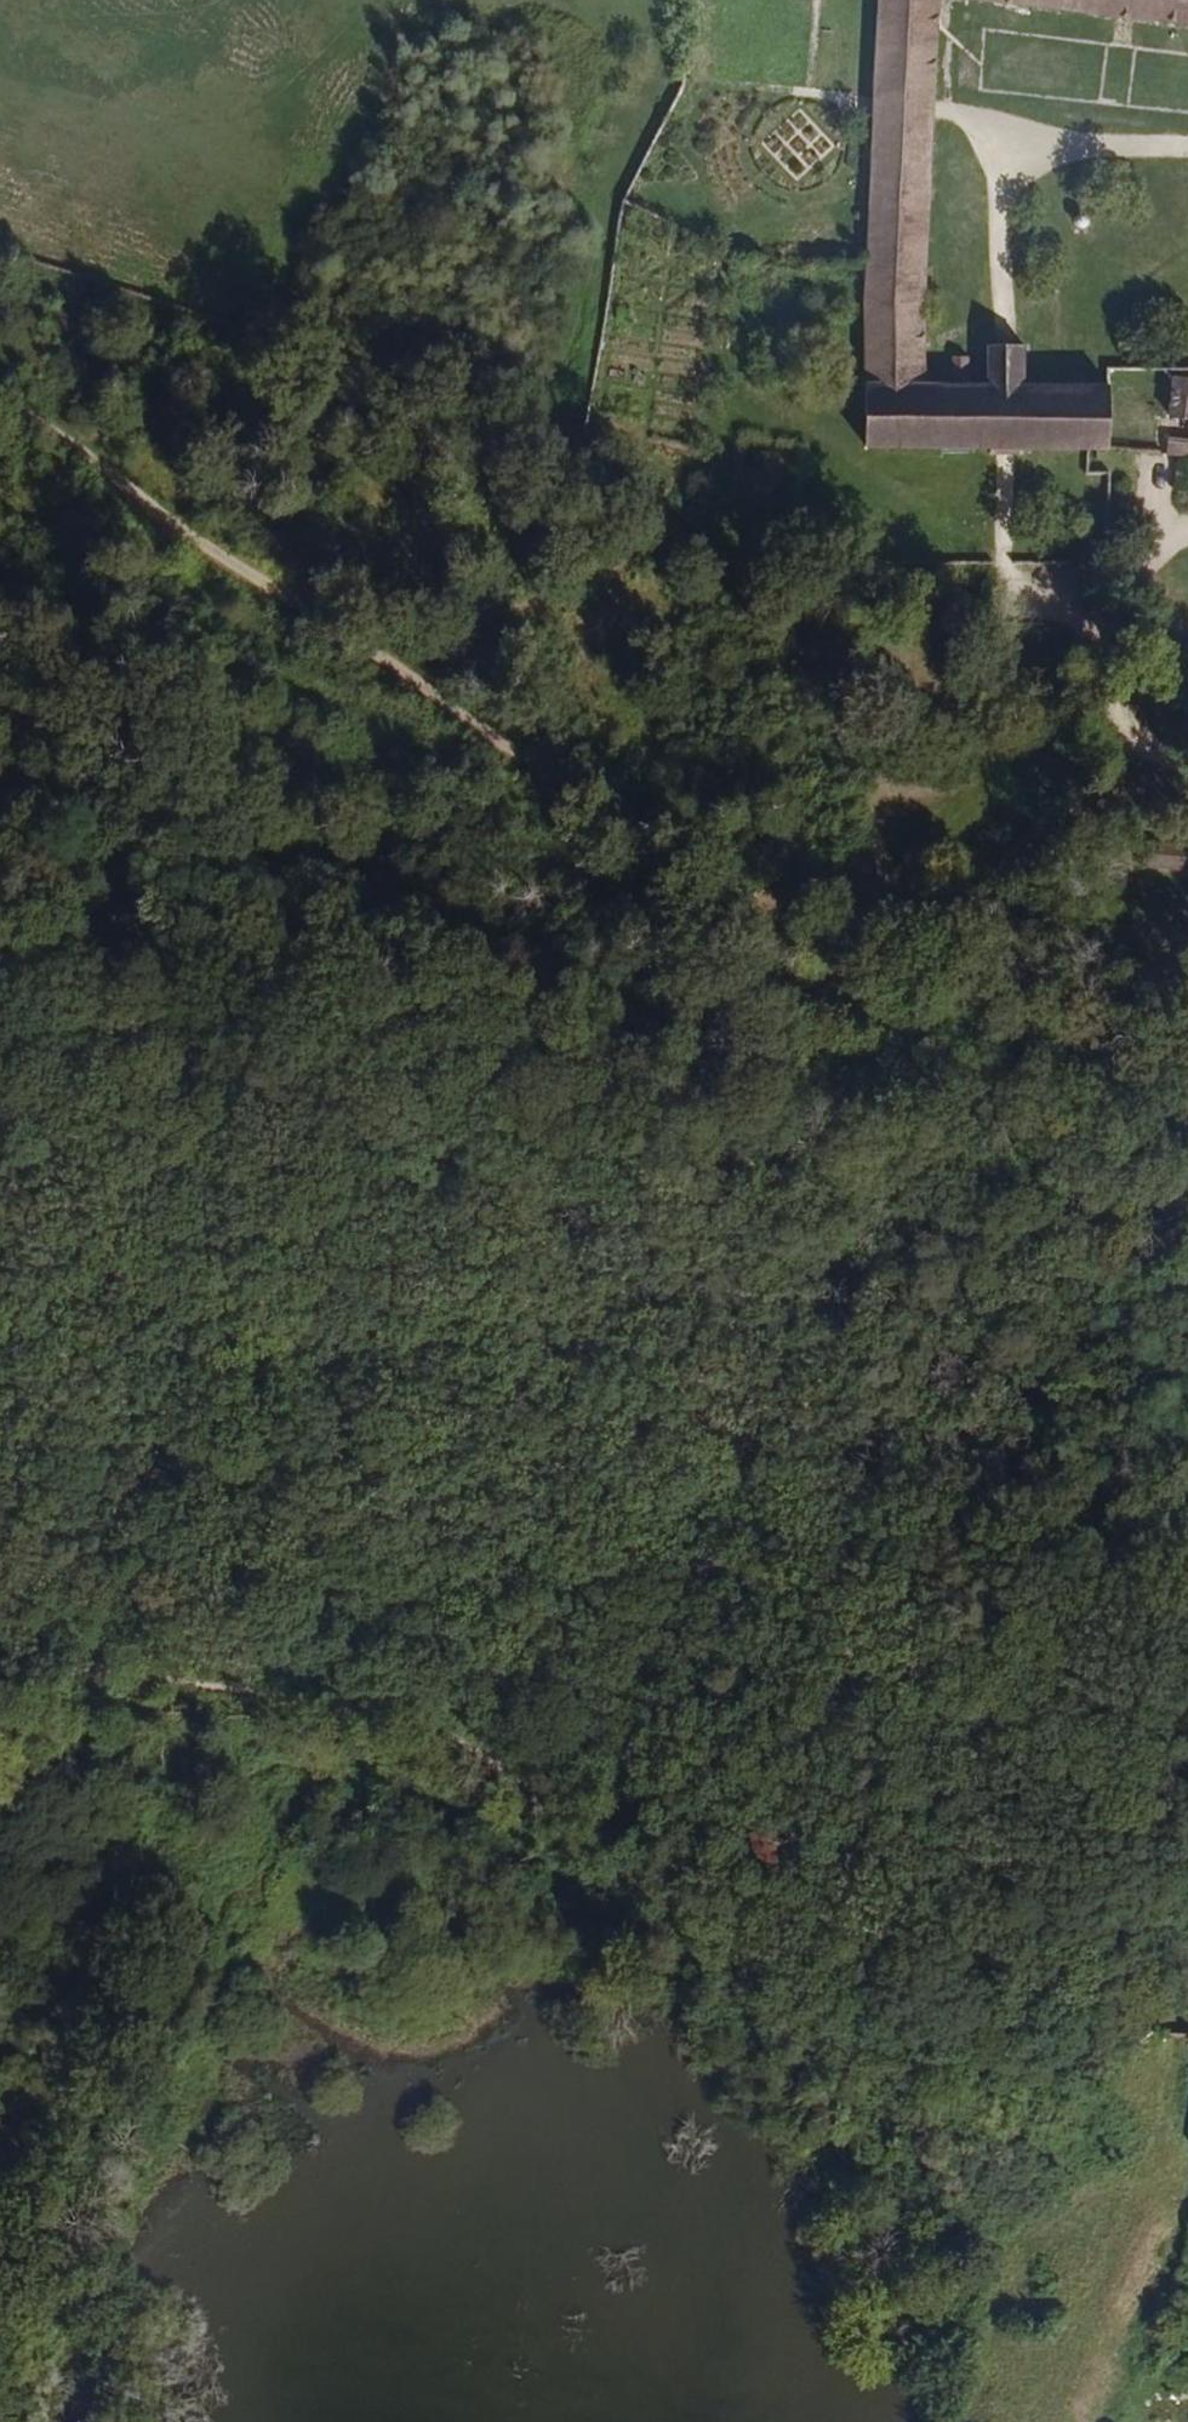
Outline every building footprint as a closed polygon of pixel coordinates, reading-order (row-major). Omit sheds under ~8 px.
[(867,110),(862,214),(859,274),(857,301),(858,321),(860,380),(921,377),(919,298),(923,217),(927,124),(927,110),(928,97),(932,0),(873,0),(867,110)] [(1187,19),(1187,0),(1021,0),(1187,19)] [(860,380),(859,447),(999,446),(1080,445),(1105,445),(1105,376),(1022,374),(1022,344),(1007,344),(995,344),(987,344),(979,344),(982,375),(921,377),(860,380)] [(1183,843),(1135,841),(1132,871),(1182,873),(1183,843)]
